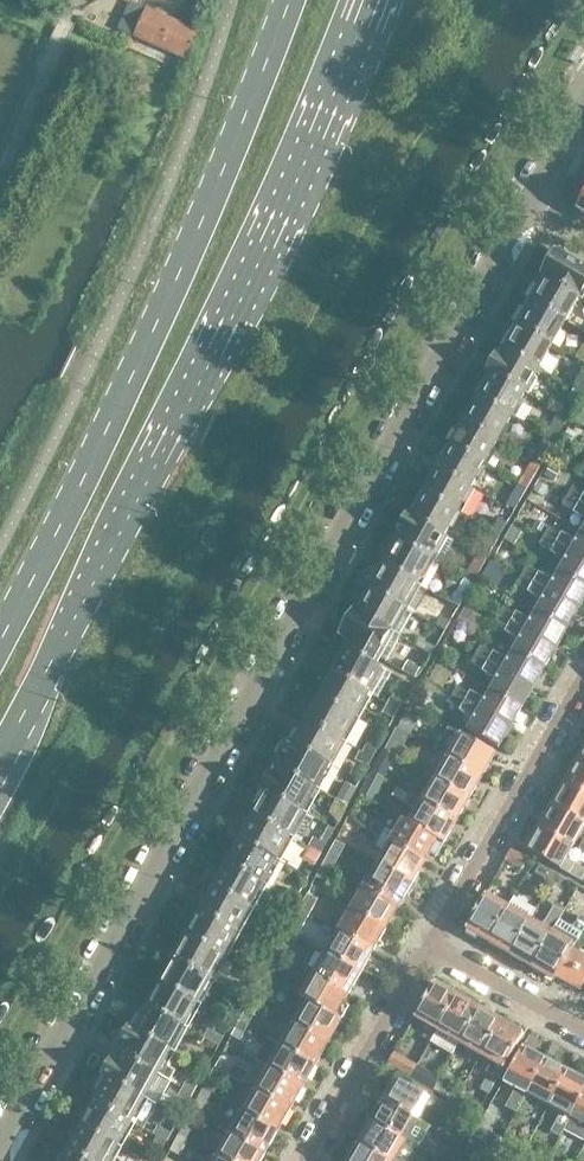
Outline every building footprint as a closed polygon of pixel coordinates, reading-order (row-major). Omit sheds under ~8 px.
[(188,60),(201,32),(200,32),(147,8),(131,1),(119,30),(134,36),(188,60)] [(556,252),(550,263),(547,263),(542,273),(543,274),(542,276),(581,298),(583,293),(583,268),(556,252)] [(542,287),(537,284),(529,300),(568,322),(576,307),(581,298),(542,276),(542,277),(546,279),(542,287)] [(533,302),(529,310),(524,307),(515,323),(554,345),(568,322),(529,300),(533,302)] [(515,334),(511,331),(501,347),(540,370),(554,345),(515,323),(515,324),(519,326),(515,334)] [(497,355),(487,371),(527,393),(540,370),(501,347),(505,350),(501,357),(497,355)] [(479,395),(478,397),(513,417),(527,393),(487,371),(491,373),(486,383),(483,381),(476,394),(479,395)] [(583,394),(583,377),(580,375),(573,388),(583,394)] [(583,401),(583,395),(573,388),(567,398),(581,406),(583,401)] [(466,420),(465,421),(500,441),(513,417),(478,397),(472,407),(469,406),(463,418),(466,420)] [(573,421),(583,427),(583,424),(583,402),(573,421)] [(456,430),(449,442),(452,444),(451,446),(486,465),(500,441),(465,421),(459,431),(456,430)] [(546,435),(554,440),(562,426),(554,422),(546,435)] [(547,453),(554,440),(546,435),(538,448),(547,453)] [(447,445),(441,458),(443,459),(438,469),(473,488),(486,465),(451,446),(450,447),(447,445)] [(518,483),(527,488),(540,465),(531,459),(518,483)] [(560,466),(550,460),(545,469),(555,475),(560,466)] [(428,481),(431,482),(425,493),(460,512),(473,488),(438,469),(435,467),(428,481)] [(545,496),(550,486),(540,480),(534,490),(545,496)] [(520,501),(527,488),(518,483),(511,496),(520,501)] [(572,488),(567,497),(579,504),(583,507),(583,495),(572,488)] [(421,493),(414,504),(417,506),(412,516),(447,536),(460,512),(425,493),(424,494),(421,493)] [(583,519),(583,507),(579,504),(567,497),(563,504),(575,512),(574,513),(583,519)] [(403,532),(398,540),(433,560),(444,566),(456,543),(446,537),(447,536),(409,514),(400,531),(403,532)] [(490,530),(498,534),(506,521),(497,516),(490,530)] [(534,529),(543,535),(547,526),(538,521),(534,529)] [(513,545),(521,531),(512,526),(504,540),(513,545)] [(575,541),(562,533),(562,535),(549,528),(544,536),(556,544),(583,559),(583,533),(581,531),(575,541)] [(483,543),(491,547),(498,534),(490,530),(483,543)] [(564,560),(558,571),(583,585),(583,559),(556,544),(544,536),(540,544),(552,551),(551,553),(564,560)] [(391,554),(385,565),(420,584),(433,560),(398,540),(397,542),(394,540),(388,553),(391,554)] [(464,577),(472,582),(486,559),(477,554),(464,577)] [(377,578),(371,589),(406,608),(411,611),(416,602),(411,600),(420,584),(385,565),(384,566),(381,565),(374,577),(377,578)] [(497,571),(489,566),(484,575),(492,580),(497,571)] [(583,600),(583,585),(558,571),(553,580),(539,573),(539,574),(527,567),(521,576),(533,583),(579,609),(583,600)] [(567,629),(573,619),(579,609),(533,583),(521,576),(517,584),(529,591),(528,593),(541,600),(535,611),(567,629)] [(464,597),(472,582),(464,577),(455,592),(464,597)] [(364,602),(358,612),(393,631),(406,608),(371,589),(370,591),(367,589),(361,601),(364,602)] [(499,616),(511,623),(556,649),(562,639),(561,639),(567,629),(535,611),(530,620),(517,613),(516,614),(504,607),(499,616)] [(464,610),(459,619),(468,625),(474,615),(464,610)] [(349,642),(346,648),(375,664),(379,657),(387,662),(401,636),(355,611),(340,637),(349,642)] [(436,625),(445,630),(452,618),(444,613),(436,625)] [(494,624),(506,631),(506,632),(519,640),(512,650),(544,668),(550,659),(556,649),(511,623),(499,616),(494,624)] [(476,656),(488,663),(533,688),(539,678),(544,668),(512,650),(507,660),(494,652),(493,653),(481,646),(476,656)] [(375,664),(346,648),(344,651),(341,649),(335,660),(338,662),(333,672),(371,694),(385,670),(375,664)] [(462,657),(484,670),(483,672),(496,679),(490,690),(521,708),(527,698),(527,699),(533,688),(488,663),(476,656),(466,650),(462,657)] [(403,670),(417,677),(421,669),(408,662),(403,670)] [(333,672),(319,696),(358,718),(371,694),(333,672)] [(443,690),(465,702),(510,728),(516,718),(521,708),(490,690),(484,699),(471,692),(470,693),(445,679),(440,688),(443,690)] [(427,682),(420,694),(427,698),(434,686),(427,682)] [(439,697),(461,710),(460,711),(473,719),(467,730),(498,748),(504,738),(510,728),(465,702),(443,690),(439,697)] [(397,709),(401,701),(390,695),(386,702),(397,709)] [(319,696),(306,720),(345,742),(358,718),(319,696)] [(392,716),(397,709),(385,702),(381,710),(392,716)] [(405,715),(398,727),(412,734),(418,722),(405,715)] [(295,727),(288,741),(332,765),(345,742),(306,720),(300,731),(295,727)] [(482,777),(494,755),(459,734),(446,757),(482,777)] [(391,738),(385,749),(398,755),(404,745),(391,738)] [(286,741),(274,764),(318,789),(332,765),(288,741),(287,742),(286,741)] [(365,753),(375,759),(380,750),(370,744),(365,753)] [(394,756),(384,750),(372,772),(383,778),(394,756)] [(375,759),(365,753),(361,751),(356,761),(370,769),(375,759)] [(446,757),(434,778),(469,799),(482,777),(446,757)] [(566,782),(583,792),(583,761),(578,758),(570,770),(572,771),(566,782)] [(318,789),(274,764),(261,787),(305,813),(318,789)] [(434,778),(421,800),(456,821),(469,799),(434,778)] [(368,779),(361,792),(370,797),(377,785),(368,779)] [(553,805),(583,822),(583,792),(566,782),(565,784),(563,783),(557,794),(559,795),(553,805)] [(261,790),(253,804),(258,807),(254,815),(292,836),(305,813),(261,788),(259,790),(261,790)] [(349,807),(355,797),(344,791),(338,801),(349,807)] [(416,809),(408,822),(424,831),(424,833),(443,844),(456,821),(421,800),(412,796),(407,804),(416,809)] [(338,801),(330,815),(341,821),(349,807),(338,801)] [(541,826),(575,845),(583,829),(583,823),(553,805),(552,806),(550,805),(544,817),(546,818),(541,826)] [(254,815),(240,839),(279,860),(287,865),(300,841),(292,836),(254,815)] [(408,822),(402,818),(394,833),(375,821),(370,830),(425,861),(429,853),(435,857),(443,844),(424,833),(424,831),(408,822)] [(528,850),(560,869),(569,873),(581,880),(583,875),(583,868),(567,858),(575,845),(541,826),(540,829),(538,828),(532,838),(534,839),(528,850)] [(384,850),(377,863),(412,883),(425,861),(369,830),(364,839),(384,850)] [(308,845),(311,847),(323,853),(328,845),(313,836),(308,845)] [(279,860),(240,839),(227,863),(266,884),(279,860)] [(314,868),(323,853),(311,847),(303,862),(314,868)] [(343,853),(332,847),(324,863),(335,868),(343,853)] [(512,848),(505,860),(522,870),(529,858),(512,848)] [(214,886),(252,908),(261,913),(274,889),(266,884),(227,863),(214,886)] [(335,868),(324,863),(316,878),(326,883),(335,868)] [(377,863),(364,885),(399,905),(412,883),(377,863)] [(540,864),(535,873),(552,882),(557,874),(540,864)] [(364,885),(351,907),(387,928),(399,905),(364,885)] [(214,886),(201,910),(239,932),(252,908),(214,886)] [(286,896),(297,902),(301,893),(291,887),(286,896)] [(486,894),(466,928),(489,941),(508,907),(486,894)] [(307,896),(301,907),(311,913),(317,901),(307,896)] [(351,907),(338,929),(374,950),(387,928),(351,907)] [(508,907),(489,941),(510,954),(530,919),(508,907)] [(301,908),(288,930),(298,936),(311,913),(301,908)] [(530,919),(510,954),(532,966),(552,932),(563,914),(553,908),(546,920),(542,926),(530,919)] [(201,910),(188,934),(226,956),(239,932),(201,910)] [(532,966),(555,980),(558,975),(572,950),(575,946),(574,945),(583,929),(583,919),(580,917),(573,929),(559,921),(552,932),(532,966)] [(338,929),(326,952),(361,972),(374,950),(338,929)] [(281,943),(276,952),(290,960),(295,950),(291,949),(298,936),(288,930),(281,943)] [(254,940),(260,943),(271,949),(276,941),(262,933),(257,936),(254,940)] [(188,934),(174,958),(213,979),(226,956),(188,934)] [(266,959),(271,949),(260,943),(255,953),(266,959)] [(558,975),(582,988),(583,984),(583,956),(572,950),(558,975)] [(290,960),(276,952),(270,963),(284,970),(290,960)] [(361,972),(326,952),(313,973),(348,994),(361,972)] [(174,958),(161,982),(200,1003),(213,979),(174,958)] [(299,997),(305,1001),(321,1010),(324,1010),(342,1020),(350,1007),(343,1003),(348,994),(313,973),(299,997)] [(245,997),(251,987),(237,980),(231,990),(245,997)] [(161,982),(148,1006),(186,1027),(200,1003),(161,982)] [(457,996),(434,983),(415,1018),(437,1031),(457,996)] [(257,988),(252,998),(261,1004),(267,994),(257,988)] [(240,1007),(245,997),(231,990),(226,1000),(240,1007)] [(479,1009),(457,996),(437,1031),(448,1037),(442,1049),(453,1054),(459,1043),(459,1044),(479,1009)] [(321,1010),(305,1001),(293,1022),(329,1042),(342,1020),(324,1010),(321,1010)] [(257,1010),(248,1005),(239,1021),(249,1026),(257,1010)] [(136,1013),(129,1026),(173,1051),(186,1027),(148,1006),(142,1016),(136,1013)] [(479,1009),(459,1044),(481,1056),(501,1022),(479,1009)] [(249,1026),(239,1021),(230,1037),(240,1042),(249,1026)] [(329,1042),(293,1022),(280,1044),(316,1065),(329,1042)] [(501,1022),(481,1056),(492,1063),(489,1069),(490,1073),(481,1089),(489,1093),(504,1069),(515,1048),(523,1035),(501,1022)] [(128,1026),(115,1049),(169,1078),(174,1068),(166,1064),(173,1051),(129,1026),(129,1027),(128,1026)] [(204,1036),(220,1045),(225,1036),(209,1027),(204,1036)] [(316,1065),(280,1044),(267,1067),(303,1087),(316,1065)] [(518,1055),(504,1082),(515,1088),(506,1105),(517,1110),(526,1094),(544,1059),(522,1047),(518,1055)] [(115,1049),(102,1074),(147,1098),(155,1103),(169,1078),(115,1049)] [(205,1068),(210,1059),(194,1050),(189,1059),(205,1068)] [(388,1064),(388,1065),(405,1074),(412,1062),(395,1052),(388,1064)] [(567,1070),(544,1059),(526,1094),(540,1101),(535,1110),(544,1115),(549,1106),(548,1106),(567,1070)] [(227,1072),(242,1081),(248,1072),(232,1063),(227,1072)] [(418,1066),(412,1077),(424,1084),(430,1072),(418,1066)] [(303,1087),(267,1067),(255,1089),(291,1109),(303,1087)] [(567,1070),(548,1106),(549,1106),(561,1113),(551,1132),(561,1137),(564,1130),(571,1118),(583,1092),(583,1079),(567,1070)] [(100,1092),(95,1101),(133,1122),(147,1098),(102,1074),(101,1075),(102,1075),(95,1089),(100,1092)] [(183,1086),(194,1092),(201,1080),(190,1074),(183,1086)] [(432,1097),(398,1077),(385,1100),(419,1120),(428,1105),(452,1118),(457,1111),(451,1108),(444,1104),(432,1097)] [(219,1083),(210,1078),(203,1090),(213,1095),(219,1083)] [(447,1099),(444,1104),(451,1108),(459,1094),(438,1082),(433,1090),(447,1099)] [(183,1086),(178,1096),(189,1102),(194,1092),(183,1086)] [(291,1109),(255,1089),(242,1111),(278,1131),(291,1109)] [(203,1090),(191,1112),(200,1117),(213,1095),(203,1090)] [(571,1118),(564,1130),(583,1141),(583,1092),(571,1118)] [(372,1122),(406,1142),(419,1120),(385,1100),(372,1122)] [(95,1101),(82,1125),(120,1147),(133,1122),(95,1101)] [(242,1111),(229,1134),(264,1155),(278,1131),(242,1111)] [(191,1112),(178,1134),(187,1140),(200,1117),(191,1112)] [(406,1142),(372,1122),(359,1144),(389,1160),(395,1160),(406,1142)] [(68,1149),(90,1160),(112,1160),(120,1147),(82,1125),(68,1149)] [(156,1134),(169,1141),(172,1135),(160,1128),(156,1134)] [(153,1141),(165,1148),(169,1141),(156,1134),(153,1141)] [(216,1156),(224,1160),(261,1160),(264,1155),(229,1134),(216,1156)] [(178,1135),(170,1151),(180,1156),(187,1140),(178,1135)] [(501,1141),(491,1160),(517,1160),(522,1152),(501,1141)] [(469,1142),(465,1156),(480,1160),(488,1160),(492,1149),(469,1142)] [(359,1144),(349,1160),(389,1160),(359,1144)] [(449,1146),(441,1160),(442,1160),(453,1160),(458,1151),(449,1146)] [(68,1149),(63,1159),(59,1157),(57,1160),(90,1160),(68,1149)]
